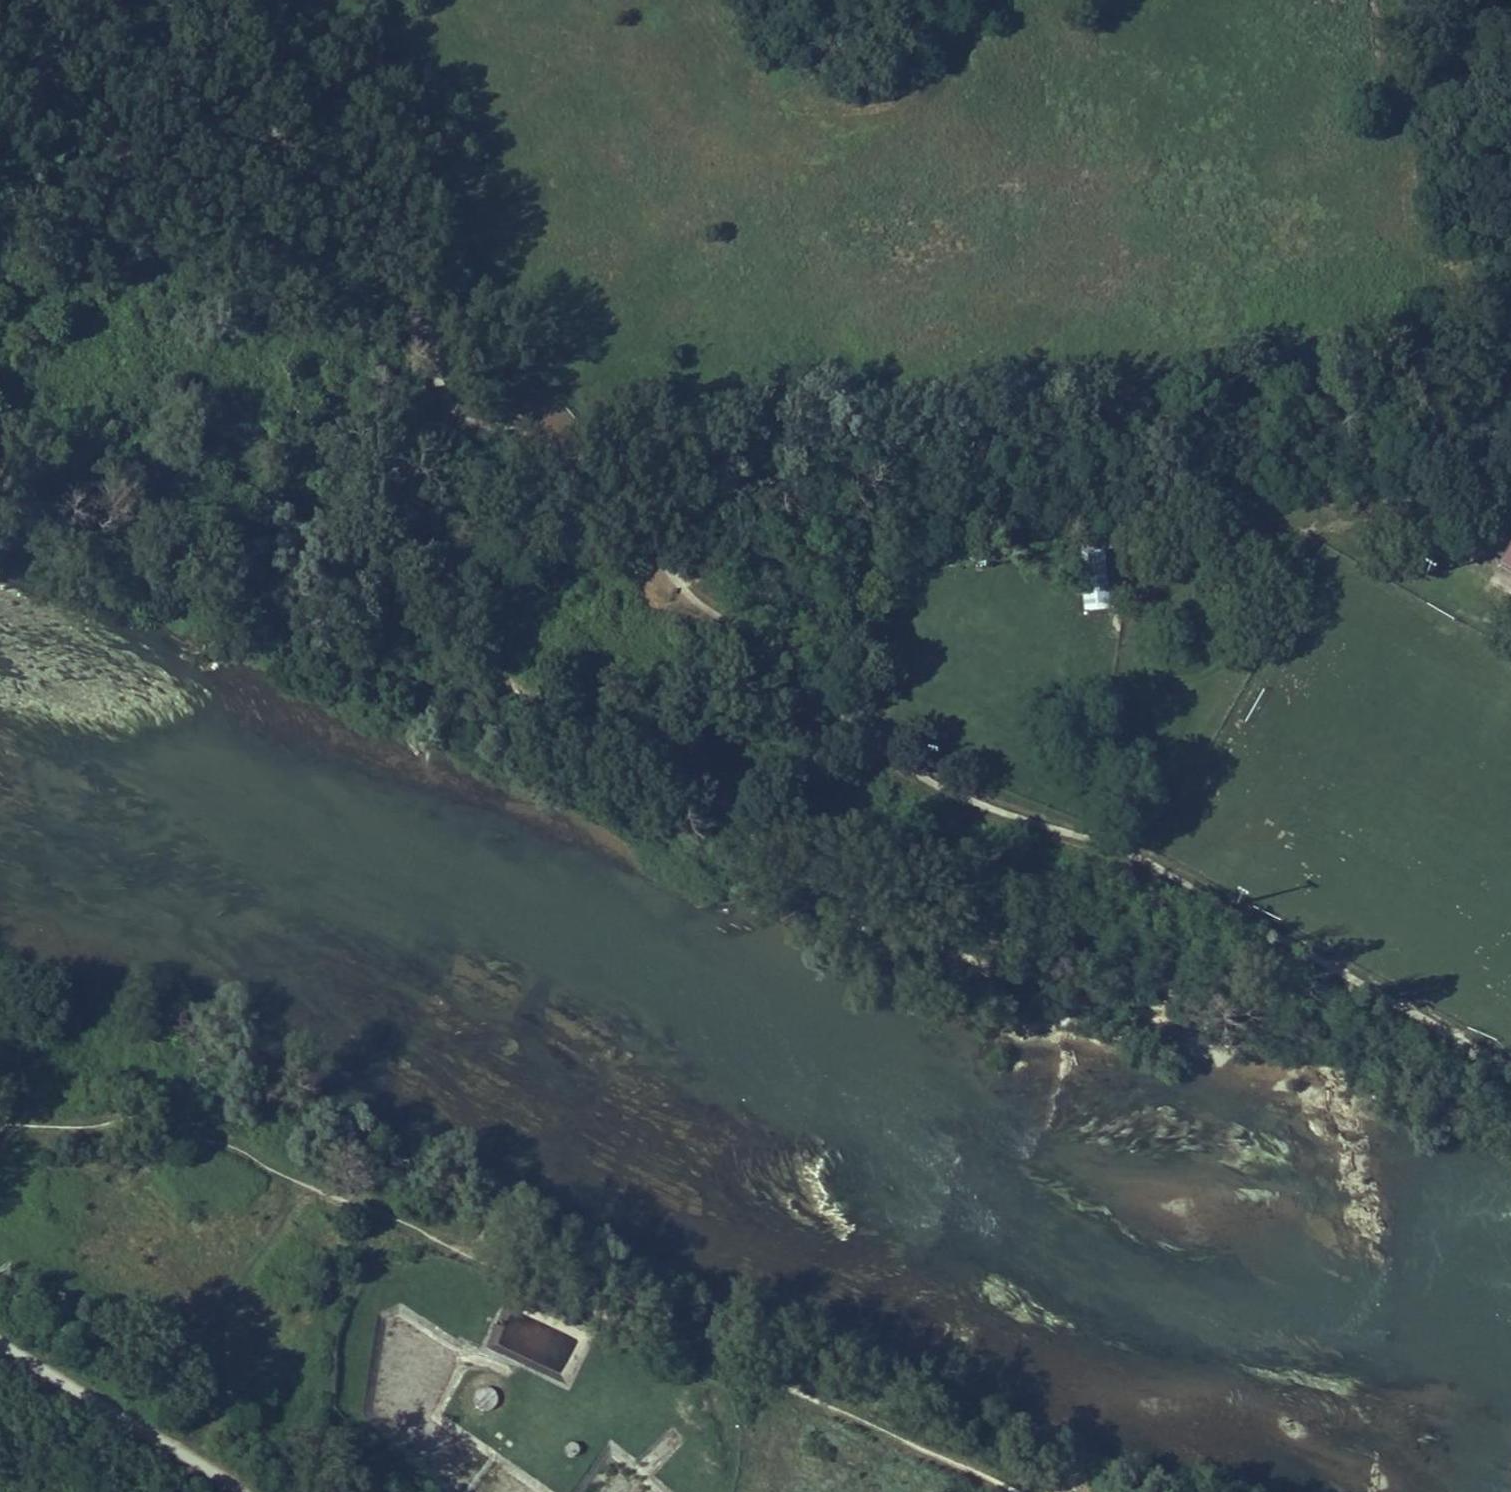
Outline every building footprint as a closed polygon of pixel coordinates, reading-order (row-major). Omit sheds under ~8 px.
[(1510,577),(1510,549),(1499,570),(1510,577)] [(1104,553),(1080,555),(1082,580),(1106,578),(1104,553)] [(1085,610),(1109,608),(1106,578),(1082,580),(1085,610)] [(495,1386),(475,1391),(479,1410),(499,1405),(495,1386)]
